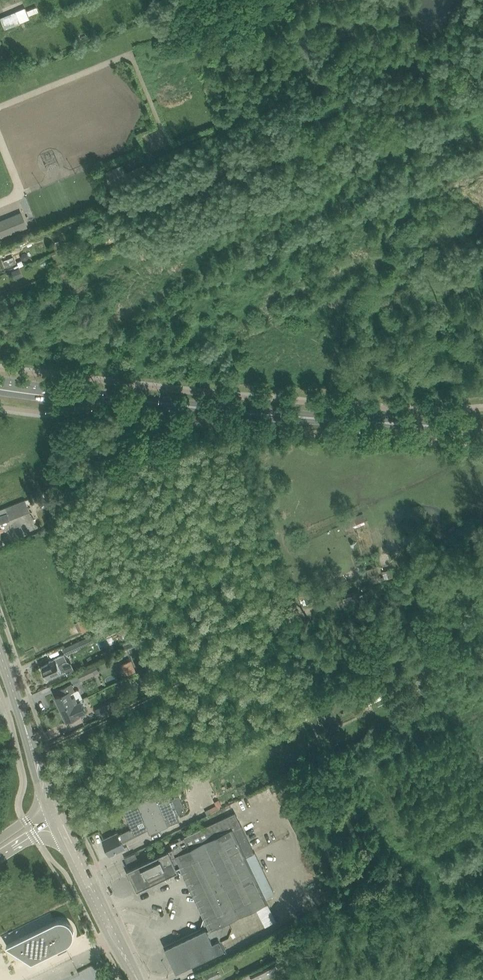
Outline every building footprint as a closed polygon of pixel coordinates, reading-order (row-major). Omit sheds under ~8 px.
[(16,13),(3,19),(6,28),(20,22),(16,13)] [(21,211),(0,220),(0,232),(1,236),(27,225),(21,211)] [(107,244),(120,239),(116,228),(102,233),(107,244)] [(12,271),(15,279),(23,276),(20,268),(12,271)] [(86,489),(78,486),(76,492),(84,495),(86,489)] [(30,511),(25,499),(5,506),(5,507),(0,509),(0,529),(1,529),(3,528),(1,522),(30,511)] [(91,615),(78,622),(83,632),(97,626),(91,615)] [(80,640),(64,648),(67,655),(84,647),(80,640)] [(51,662),(43,665),(45,670),(44,670),(46,677),(48,676),(48,677),(50,677),(51,679),(53,678),(62,674),(67,671),(63,662),(68,659),(65,653),(65,654),(59,656),(57,657),(50,660),(51,662)] [(123,663),(127,674),(137,669),(133,659),(123,663)] [(78,672),(82,681),(96,674),(92,666),(78,672)] [(81,699),(84,698),(80,689),(76,690),(73,683),(61,688),(63,693),(56,696),(62,708),(78,700),(81,699)] [(361,692),(356,695),(362,708),(368,705),(361,692)] [(87,711),(81,699),(78,700),(62,708),(67,720),(87,711)] [(100,717),(110,712),(106,704),(96,709),(100,717)] [(193,780),(189,773),(184,776),(188,783),(193,780)] [(138,803),(126,809),(133,824),(144,819),(149,829),(150,833),(169,826),(169,825),(181,820),(168,788),(147,798),(138,803)] [(266,899),(275,895),(236,812),(182,838),(181,836),(174,839),(175,841),(171,843),(174,848),(141,863),(136,853),(126,858),(131,868),(129,869),(135,881),(137,882),(136,884),(138,888),(140,888),(143,887),(144,885),(147,885),(166,876),(167,878),(171,876),(170,874),(180,870),(178,866),(182,865),(208,919),(206,920),(204,926),(205,928),(209,926),(215,939),(223,935),(227,926),(225,922),(256,908),(268,902),(266,899)] [(119,832),(105,839),(112,854),(126,848),(123,842),(136,835),(133,828),(120,834),(119,832)] [(277,921),(268,902),(256,908),(266,926),(277,921)] [(55,921),(7,945),(33,962),(57,950),(59,953),(67,949),(66,945),(67,945),(69,944),(71,942),(72,940),(73,938),(74,936),(74,933),(74,931),(74,928),(73,926),(71,924),(69,922),(67,921),(65,920),(63,920),(60,920),(58,920),(55,921)] [(229,947),(223,935),(215,939),(209,926),(205,928),(202,930),(166,947),(177,971),(229,947)] [(282,960),(286,968),(292,964),(288,957),(282,960)] [(251,976),(253,979),(278,967),(276,963),(251,976)] [(207,973),(211,979),(220,976),(217,968),(207,973)]
